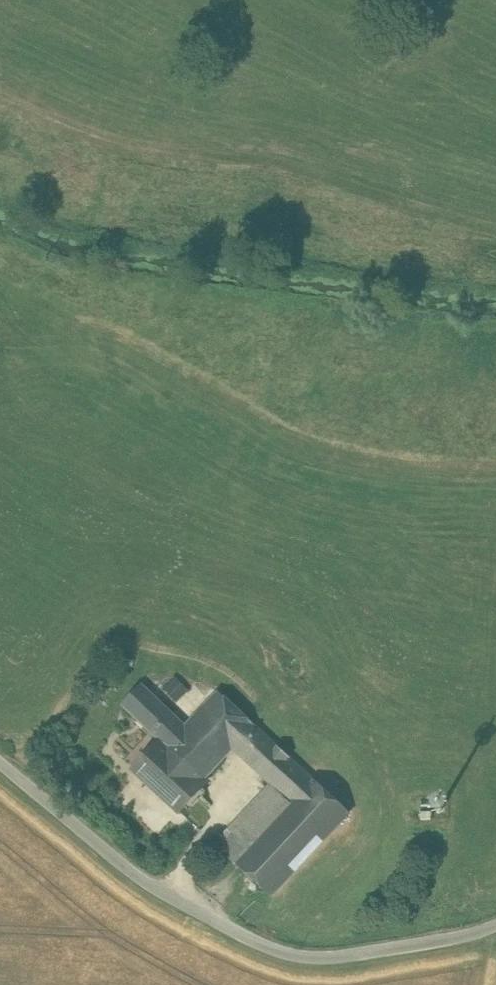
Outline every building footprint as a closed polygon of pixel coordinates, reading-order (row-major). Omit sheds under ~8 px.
[(218,691),(185,726),(141,684),(122,704),(160,740),(203,781),(234,747),(268,779),(267,780),(271,784),(291,803),(313,779),(218,691)] [(203,781),(160,740),(134,769),(179,811),(205,783),(203,781)] [(291,803),(235,863),(272,897),(350,813),(313,779),(291,803)] [(271,784),(215,844),(235,863),(291,803),(271,784)]
